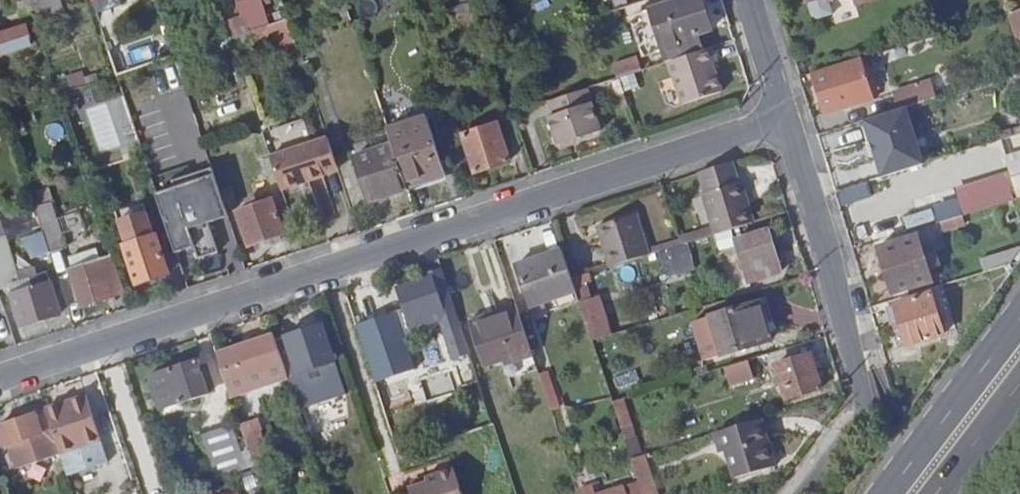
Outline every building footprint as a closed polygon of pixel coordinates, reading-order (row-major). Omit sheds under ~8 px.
[(236,0),(244,33),(267,27),(262,7),(269,6),(268,0),(237,0),(236,0)] [(668,63),(669,63),(706,51),(702,37),(711,34),(700,0),(689,0),(688,0),(657,0),(648,3),(663,49),(668,63)] [(33,16),(28,1),(16,4),(21,19),(33,16)] [(648,3),(641,6),(656,51),(663,49),(648,3)] [(1019,34),(1019,11),(1009,14),(1016,35),(1019,34)] [(269,28),(231,41),(236,56),(254,51),(253,47),(273,41),(269,28)] [(32,48),(25,31),(0,39),(0,58),(32,48)] [(716,64),(711,49),(706,51),(669,63),(683,106),(720,94),(711,66),(716,64)] [(637,54),(612,60),(616,75),(641,68),(637,54)] [(861,60),(813,74),(825,115),(873,100),(861,60)] [(612,79),(616,94),(639,87),(635,72),(612,79)] [(892,94),(897,111),(898,111),(935,100),(930,83),(892,94)] [(585,90),(547,103),(553,119),(548,120),(557,149),(599,134),(585,90)] [(3,116),(14,112),(8,94),(0,97),(0,107),(3,116)] [(897,111),(865,121),(883,179),(917,169),(898,111),(897,111)] [(389,133),(392,143),(408,190),(444,177),(426,119),(389,133)] [(269,157),(282,195),(326,181),(325,176),(338,172),(327,138),(309,143),(303,126),(278,133),(285,152),(269,157)] [(463,138),(476,176),(508,165),(496,127),(463,138)] [(370,206),(409,193),(408,190),(392,143),(354,156),(370,206)] [(1019,197),(1019,157),(1007,160),(1012,175),(1011,176),(1017,198),(1019,197)] [(192,178),(208,226),(218,222),(227,219),(211,171),(201,174),(192,178)] [(962,219),(1015,202),(1014,199),(1017,198),(1011,176),(954,192),(958,205),(962,219)] [(155,197),(175,256),(193,250),(197,262),(217,255),(208,226),(192,178),(172,184),(174,191),(155,197)] [(714,235),(752,224),(739,181),(701,193),(713,230),(714,235)] [(35,211),(50,206),(44,191),(30,196),(35,211)] [(236,213),(247,247),(284,236),(273,200),(256,206),(254,199),(246,202),(248,209),(236,213)] [(937,211),(941,225),(962,219),(958,205),(937,211)] [(50,255),(50,257),(60,254),(64,248),(50,206),(35,211),(50,255)] [(38,259),(50,255),(35,211),(23,215),(38,259)] [(597,227),(610,267),(648,256),(634,214),(597,227)] [(962,219),(941,225),(943,234),(965,229),(962,219)] [(679,241),(680,246),(714,235),(713,230),(679,241)] [(735,242),(747,283),(780,273),(768,232),(735,242)] [(880,249),(893,294),(932,283),(919,237),(880,249)] [(124,249),(134,278),(147,273),(150,283),(168,276),(155,238),(124,249)] [(691,246),(664,246),(663,268),(690,269),(691,246)] [(982,267),(1019,260),(1019,259),(1018,249),(980,256),(982,267)] [(570,279),(561,252),(516,268),(530,309),(575,293),(570,279)] [(3,290),(7,302),(13,300),(22,328),(61,314),(50,285),(48,285),(47,281),(33,286),(35,290),(15,297),(12,286),(18,285),(9,259),(0,262),(0,291),(3,290)] [(81,308),(126,293),(115,260),(70,276),(81,308)] [(451,361),(469,355),(438,260),(423,265),(429,279),(396,290),(406,320),(438,308),(440,314),(438,315),(444,332),(442,333),(451,361)] [(147,273),(134,278),(137,287),(150,283),(147,273)] [(570,279),(575,293),(591,288),(587,274),(570,279)] [(931,295),(896,305),(908,346),(943,335),(931,295)] [(591,341),(611,335),(601,302),(580,308),(591,341)] [(709,318),(720,356),(769,342),(764,324),(756,327),(750,306),(709,318)] [(411,333),(403,336),(395,310),(354,322),(372,380),(403,371),(405,377),(423,372),(411,333)] [(487,317),(470,322),(487,374),(533,359),(518,312),(489,321),(487,317)] [(709,318),(695,322),(706,360),(720,356),(709,318)] [(283,338),(296,375),(334,361),(322,325),(283,338)] [(231,400),(288,381),(272,336),(222,353),(226,368),(220,370),(231,400)] [(785,402),(820,391),(809,354),(785,361),(792,382),(779,386),(785,402)] [(723,367),(729,386),(754,379),(748,359),(723,367)] [(197,362),(149,377),(160,410),(201,397),(205,408),(212,405),(197,362)] [(85,398),(45,410),(46,412),(52,431),(61,458),(100,445),(85,398)] [(637,436),(624,399),(612,402),(625,440),(637,436)] [(52,431),(46,412),(0,428),(0,429),(5,447),(13,473),(61,458),(52,431)] [(260,419),(244,424),(247,433),(257,462),(274,458),(260,419)] [(773,467),(759,421),(714,434),(720,452),(725,451),(734,479),(773,467)] [(216,434),(230,476),(247,470),(241,454),(232,428),(216,434)] [(203,438),(217,480),(230,476),(216,434),(203,438)] [(247,470),(254,468),(249,451),(241,454),(247,470)] [(643,493),(647,493),(658,490),(646,455),(631,460),(635,472),(643,493)] [(425,477),(427,482),(411,487),(407,488),(409,493),(460,493),(451,468),(425,477)] [(427,482),(425,477),(410,482),(411,487),(427,482)] [(636,482),(599,493),(640,493),(636,482)]
